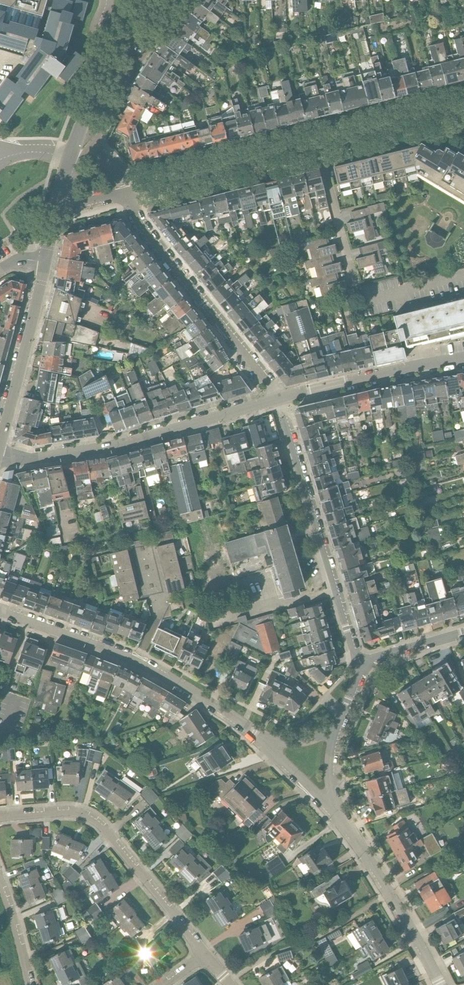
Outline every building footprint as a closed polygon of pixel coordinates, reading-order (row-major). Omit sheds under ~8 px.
[(43,38),(37,37),(48,0),(0,0),(0,46),(25,53),(26,49),(29,50),(32,52),(34,53),(16,76),(20,79),(16,84),(7,77),(0,87),(0,118),(7,123),(25,99),(21,97),(25,92),(34,98),(51,75),(56,78),(58,76),(68,83),(86,59),(76,51),(71,57),(66,53),(75,25),(71,24),(72,18),(83,21),(89,3),(79,0),(76,0),(76,3),(73,2),(67,0),(54,0),(52,8),(55,9),(54,11),(51,10),(43,38)] [(186,10),(211,28),(212,29),(215,25),(220,18),(194,0),(193,0),(186,10)] [(231,11),(216,0),(194,0),(220,18),(225,11),(229,14),(231,11)] [(231,11),(233,12),(232,5),(228,2),(229,1),(227,0),(216,0),(231,11)] [(299,12),(308,12),(307,0),(299,0),(299,12)] [(208,32),(211,28),(186,10),(178,21),(209,44),(214,37),(208,32)] [(371,25),(384,22),(383,13),(370,16),(371,25)] [(212,46),(209,44),(178,21),(170,31),(192,47),(195,43),(199,46),(200,46),(207,51),(212,46)] [(162,43),(184,58),(188,52),(190,50),(192,47),(170,31),(162,43)] [(446,84),(459,81),(453,55),(446,56),(443,43),(439,43),(439,42),(438,42),(437,38),(434,39),(435,43),(446,84)] [(463,80),(463,52),(460,38),(454,40),(458,54),(453,55),(459,81),(463,80)] [(154,53),(177,69),(180,64),(190,71),(194,65),(184,58),(162,43),(154,53)] [(434,88),(446,84),(435,43),(432,43),(432,45),(429,46),(432,60),(427,61),(428,66),(434,88)] [(147,63),(172,82),(183,88),(185,84),(179,80),(180,77),(174,73),(177,69),(154,53),(147,63)] [(395,97),(389,74),(388,71),(382,72),(378,56),(371,58),(374,71),(382,100),(395,97)] [(407,94),(420,91),(414,68),(408,70),(405,58),(399,60),(407,94)] [(395,97),(407,94),(399,60),(392,61),(395,72),(389,74),(395,97)] [(168,88),(172,82),(147,63),(140,74),(162,89),(165,85),(168,88)] [(420,91),(434,88),(428,66),(423,68),(422,66),(414,68),(420,91)] [(343,110),(356,107),(348,73),(347,73),(346,67),(333,70),(335,77),(342,75),(343,80),(336,82),(337,85),(343,110)] [(368,104),(382,100),(374,71),(361,74),(361,79),(368,104)] [(356,107),(368,104),(361,79),(355,80),(353,72),(348,73),(356,107)] [(133,85),(164,103),(167,98),(164,97),(164,96),(159,93),(162,89),(140,74),(133,85)] [(330,114),(343,110),(337,85),(330,87),(327,76),(321,77),(323,86),(330,113),(330,114)] [(291,123),(305,120),(299,96),(293,97),(289,80),(281,82),(282,86),(291,123)] [(318,117),(330,113),(323,86),(317,87),(315,81),(310,82),(318,117)] [(305,120),(318,117),(310,82),(303,84),(305,93),(299,95),(299,96),(305,120)] [(167,105),(164,103),(133,85),(125,99),(128,101),(148,111),(151,105),(163,112),(167,105)] [(279,127),(291,123),(282,86),(276,87),(280,102),(274,104),(279,126),(279,127)] [(240,137),(254,133),(248,109),(241,111),(238,98),(231,100),(235,115),(240,136),(240,137)] [(267,129),(279,126),(274,104),(273,100),(260,103),(267,129)] [(126,114),(142,123),(144,120),(148,111),(128,101),(124,108),(126,109),(124,113),(126,114)] [(262,130),(267,129),(260,103),(247,106),(248,109),(254,133),(263,131),(262,130)] [(129,142),(134,138),(136,136),(140,134),(138,130),(139,127),(142,123),(126,114),(117,130),(129,137),(126,137),(128,143),(129,142)] [(226,139),(240,136),(235,115),(222,119),(221,115),(220,116),(226,139)] [(213,143),(226,139),(220,116),(207,119),(209,127),(213,143)] [(179,151),(188,149),(183,129),(182,123),(170,126),(171,132),(170,132),(175,151),(179,151)] [(188,149),(201,145),(197,130),(196,126),(183,129),(188,149)] [(201,145),(213,143),(209,127),(197,130),(201,145)] [(172,152),(175,151),(170,132),(168,133),(167,130),(164,131),(165,134),(158,135),(162,155),(172,153),(172,152)] [(151,158),(162,155),(158,135),(146,138),(151,158)] [(150,158),(151,158),(146,138),(135,141),(134,138),(129,142),(130,146),(129,146),(132,161),(149,157),(150,158)] [(459,152),(458,152),(456,155),(447,149),(444,154),(439,151),(437,151),(436,153),(421,144),(420,147),(413,158),(417,173),(459,199),(463,201),(463,155),(459,152)] [(406,176),(417,173),(413,158),(420,147),(400,151),(406,176)] [(395,179),(406,176),(400,151),(389,154),(395,179)] [(384,181),(395,179),(389,154),(378,157),(384,181)] [(373,184),(384,181),(378,157),(367,160),(373,184)] [(363,187),(373,184),(367,160),(357,162),(363,187)] [(352,190),(363,187),(357,162),(346,165),(352,190)] [(340,192),(352,190),(346,165),(334,168),(340,192)] [(304,174),(310,198),(321,196),(324,208),(329,207),(319,170),(304,174)] [(313,208),(310,198),(304,174),(291,177),(297,202),(303,201),(305,210),(310,209),(311,211),(310,211),(311,216),(314,215),(313,208)] [(300,214),(297,202),(291,177),(277,181),(283,206),(289,204),(292,216),(300,214)] [(271,209),(283,206),(277,181),(265,184),(271,209)] [(265,211),(271,209),(265,184),(251,187),(257,211),(261,226),(268,224),(265,211)] [(251,213),(257,211),(251,187),(237,190),(243,211),(247,230),(254,228),(251,213)] [(236,213),(243,211),(237,190),(225,194),(230,214),(233,226),(239,224),(236,213)] [(224,215),(230,214),(225,194),(212,197),(218,218),(219,224),(226,222),(224,215)] [(211,220),(218,218),(212,197),(199,200),(204,221),(206,231),(213,229),(211,220)] [(198,222),(204,221),(199,200),(187,203),(192,224),(198,222)] [(193,226),(192,224),(187,203),(169,208),(172,219),(182,217),(183,222),(188,221),(190,228),(198,230),(196,225),(193,226)] [(347,224),(348,224),(350,232),(364,229),(366,240),(380,236),(377,229),(374,230),(369,207),(352,212),(354,221),(347,223),(347,224)] [(167,220),(172,219),(169,208),(150,212),(149,216),(161,232),(171,224),(167,220)] [(123,246),(126,250),(138,240),(121,220),(110,223),(116,248),(123,246)] [(110,250),(116,248),(110,223),(98,226),(107,263),(113,261),(110,250)] [(173,245),(186,235),(181,228),(177,232),(171,224),(161,232),(173,245)] [(36,228),(24,226),(22,234),(35,236),(36,228)] [(100,264),(107,263),(98,226),(86,229),(91,249),(96,247),(100,264)] [(82,251),(91,249),(86,229),(63,234),(82,251)] [(428,244),(434,248),(442,246),(446,239),(429,229),(426,236),(428,244)] [(81,251),(82,251),(63,234),(59,257),(81,261),(81,260),(80,260),(81,251)] [(173,245),(180,255),(199,240),(195,236),(191,239),(187,234),(186,235),(173,245)] [(180,255),(188,264),(209,248),(205,244),(209,241),(205,235),(199,240),(180,255)] [(312,259),(330,255),(337,253),(334,245),(335,245),(335,244),(330,245),(328,236),(300,243),(302,251),(310,249),(312,259)] [(132,263),(146,251),(138,240),(126,250),(123,252),(132,263)] [(357,259),(360,268),(373,264),(376,275),(389,272),(386,265),(383,265),(378,243),(359,248),(361,257),(356,259),(357,259)] [(196,274),(210,262),(207,258),(213,253),(212,252),(215,249),(212,246),(209,248),(188,264),(196,274)] [(268,251),(275,259),(290,248),(290,246),(285,246),(268,251)] [(127,284),(137,275),(155,261),(146,251),(132,263),(135,268),(122,278),(127,284)] [(317,277),(335,273),(342,271),(339,263),(340,263),(340,262),(333,264),(330,255),(312,259),(305,261),(307,269),(315,267),(317,277)] [(58,268),(97,274),(97,271),(94,271),(95,268),(81,266),(81,261),(59,257),(58,268)] [(196,274),(203,283),(228,263),(226,260),(223,263),(221,261),(215,265),(211,261),(210,262),(196,274)] [(132,292),(133,294),(162,270),(155,261),(137,275),(141,279),(131,287),(134,291),(132,292)] [(211,293),(227,281),(223,276),(233,268),(228,263),(203,283),(211,293)] [(56,278),(80,282),(81,277),(93,280),(94,276),(96,277),(97,274),(58,268),(56,278)] [(149,289),(153,294),(170,280),(162,270),(133,294),(130,297),(132,299),(135,295),(135,296),(137,294),(139,297),(149,289)] [(211,293),(220,304),(245,284),(251,279),(246,273),(234,283),(230,278),(227,281),(211,293)] [(335,273),(317,277),(310,279),(312,287),(319,285),(322,296),(347,289),(344,281),(345,281),(345,280),(338,282),(335,273)] [(53,290),(80,298),(88,301),(89,294),(85,293),(85,290),(80,289),(80,282),(56,278),(54,287),(53,290)] [(147,311),(148,312),(177,289),(170,280),(153,294),(156,298),(146,306),(149,309),(147,311)] [(6,304),(11,300),(15,282),(10,281),(0,288),(0,300),(2,303),(6,304)] [(6,304),(20,307),(26,284),(20,283),(15,282),(11,300),(6,304)] [(227,313),(246,298),(243,293),(248,289),(247,288),(248,287),(245,284),(220,304),(227,313)] [(164,308),(168,312),(185,298),(177,289),(148,312),(150,314),(152,313),(154,316),(164,308)] [(44,324),(98,338),(99,332),(82,326),(72,324),(80,298),(53,290),(44,324)] [(227,313),(236,324),(268,298),(263,292),(250,302),(246,298),(227,313)] [(165,330),(168,328),(192,308),(185,298),(168,312),(171,316),(161,324),(165,330)] [(244,333),(261,319),(263,318),(259,314),(272,303),(268,298),(236,324),(244,333)] [(316,379),(328,376),(315,330),(306,299),(296,302),(290,303),(281,306),(284,317),(294,343),(305,340),(316,379)] [(413,311),(399,315),(394,316),(397,329),(372,335),(372,334),(371,334),(370,333),(369,333),(368,334),(368,335),(367,336),(368,337),(368,338),(369,338),(370,340),(369,340),(376,365),(405,359),(400,338),(404,337),(406,346),(421,343),(463,332),(463,299),(413,311)] [(14,330),(20,307),(6,304),(1,327),(14,330)] [(184,324),(187,328),(200,317),(192,308),(168,328),(172,333),(184,324)] [(180,333),(188,343),(207,327),(200,317),(187,328),(180,333)] [(244,333),(252,343),(277,324),(278,322),(274,318),(266,325),(261,319),(244,333)] [(96,346),(98,338),(44,324),(39,341),(45,342),(44,343),(79,343),(89,345),(96,346)] [(260,353),(278,339),(274,334),(276,332),(276,331),(280,328),(277,324),(252,343),(260,353)] [(356,370),(350,349),(346,350),(344,345),(347,345),(343,331),(339,332),(339,330),(341,330),(339,324),(338,324),(334,325),(336,333),(347,372),(356,370)] [(4,365),(8,349),(14,330),(1,327),(0,327),(0,335),(3,335),(2,337),(0,336),(0,363),(4,365)] [(194,355),(199,351),(215,338),(207,327),(188,343),(182,345),(177,349),(174,350),(181,362),(184,360),(194,355)] [(338,374),(327,336),(320,338),(318,329),(315,330),(328,376),(338,374)] [(268,363),(282,352),(278,348),(289,340),(284,333),(278,339),(260,353),(268,363)] [(338,374),(347,372),(336,333),(333,334),(327,336),(338,374)] [(356,370),(366,368),(357,337),(356,333),(347,335),(350,349),(356,370)] [(376,365),(369,340),(364,342),(362,336),(361,336),(357,337),(366,368),(376,365)] [(206,362),(211,367),(215,372),(216,372),(229,361),(225,354),(222,349),(215,338),(199,351),(207,361),(206,362)] [(305,381),(316,379),(305,340),(294,343),(295,348),(298,358),(305,381)] [(64,357),(73,358),(74,350),(85,352),(86,352),(87,352),(88,350),(89,345),(79,343),(44,343),(42,357),(63,359),(64,357)] [(268,363),(280,378),(293,367),(291,364),(298,358),(295,348),(288,353),(285,349),(282,352),(268,363)] [(205,404),(223,398),(208,377),(194,355),(184,360),(188,368),(194,382),(205,404)] [(155,361),(155,360),(153,356),(150,358),(152,362),(147,364),(149,369),(152,375),(156,373),(160,371),(155,361)] [(40,370),(60,373),(71,375),(72,362),(73,358),(64,357),(63,359),(42,357),(40,370)] [(291,385),(305,381),(298,358),(291,364),(293,367),(280,378),(284,383),(291,385)] [(35,400),(50,403),(55,404),(57,397),(61,397),(63,383),(59,383),(60,373),(40,370),(35,400)] [(82,388),(86,398),(87,399),(112,388),(106,375),(96,380),(91,370),(79,378),(82,388)] [(140,424),(153,419),(139,383),(135,372),(128,375),(133,389),(127,392),(128,394),(140,424)] [(208,377),(223,398),(224,400),(252,391),(241,376),(217,383),(212,374),(208,377)] [(462,394),(460,389),(458,374),(457,375),(445,377),(448,397),(462,394)] [(448,399),(448,397),(445,377),(433,379),(438,403),(443,402),(442,400),(448,399)] [(439,409),(438,403),(433,379),(422,381),(427,409),(428,411),(439,409)] [(153,419),(162,417),(152,391),(148,393),(143,381),(139,383),(153,419)] [(422,410),(427,409),(422,381),(411,383),(415,403),(416,411),(422,410)] [(170,414),(179,412),(168,388),(167,386),(165,382),(159,384),(170,414)] [(179,412),(192,408),(182,385),(180,382),(175,385),(168,388),(179,412)] [(192,408),(205,404),(194,382),(189,384),(189,382),(182,385),(192,408)] [(401,385),(407,417),(413,416),(412,414),(413,414),(411,403),(415,403),(411,383),(401,385)] [(162,417),(170,414),(159,384),(151,387),(152,391),(162,417)] [(408,423),(407,417),(401,385),(390,387),(393,406),(393,408),(397,407),(400,424),(402,424),(408,423)] [(379,389),(384,418),(385,428),(390,427),(392,426),(389,407),(393,406),(390,387),(379,389)] [(372,421),(384,418),(379,389),(367,391),(371,416),(372,421)] [(365,418),(371,416),(367,391),(354,394),(361,422),(366,421),(365,418)] [(126,429),(140,424),(128,394),(115,399),(126,429)] [(362,430),(361,422),(354,394),(342,397),(350,428),(350,432),(356,431),(357,437),(363,436),(362,430)] [(21,409),(41,415),(49,417),(50,403),(35,400),(24,397),(21,409)] [(336,424),(338,431),(350,428),(342,397),(331,400),(336,424)] [(116,432),(126,429),(115,399),(105,404),(116,432)] [(330,426),(336,424),(331,400),(316,403),(318,414),(320,422),(328,420),(330,426)] [(299,428),(320,422),(318,414),(316,403),(298,407),(295,413),(297,419),(299,428)] [(82,417),(86,437),(99,435),(94,417),(90,408),(81,409),(82,417)] [(18,422),(35,427),(36,420),(39,421),(41,415),(21,409),(18,422)] [(460,410),(451,413),(454,425),(463,422),(463,409),(460,410)] [(60,416),(50,418),(50,425),(53,443),(64,441),(60,420),(60,416)] [(75,439),(71,418),(71,416),(65,417),(66,419),(60,420),(64,441),(75,439)] [(75,439),(86,437),(82,417),(77,417),(71,418),(75,439)] [(303,440),(321,435),(320,429),(324,428),(323,428),(330,426),(328,420),(320,422),(299,428),(303,440)] [(32,446),(53,443),(50,425),(39,428),(35,427),(18,422),(13,441),(32,446)] [(256,448),(268,445),(262,422),(256,424),(255,423),(252,423),(251,425),(249,425),(249,426),(243,427),(245,433),(249,449),(256,447),(256,448)] [(235,475),(243,473),(233,437),(223,439),(219,428),(206,432),(207,433),(211,445),(221,442),(225,456),(227,456),(227,461),(231,460),(232,465),(233,465),(235,475)] [(454,431),(455,439),(456,443),(463,441),(463,444),(463,428),(454,431)] [(443,429),(433,431),(435,441),(445,439),(443,429)] [(184,438),(190,464),(208,460),(205,450),(211,448),(207,433),(184,438)] [(249,471),(252,471),(249,459),(246,459),(244,451),(249,450),(249,449),(245,433),(233,437),(243,473),(249,471)] [(307,453),(329,446),(325,434),(321,435),(303,440),(307,453)] [(184,438),(163,444),(183,525),(203,519),(190,464),(184,438)] [(262,468),(279,464),(281,464),(280,459),(277,460),(276,456),(279,455),(279,453),(277,446),(274,447),(273,443),(268,445),(256,448),(259,458),(262,468)] [(311,466),(332,459),(331,453),(342,450),(341,445),(340,443),(329,446),(307,453),(311,466)] [(170,482),(172,481),(163,444),(151,447),(157,469),(161,468),(163,476),(168,474),(170,482)] [(157,469),(151,447),(139,451),(147,478),(158,475),(157,469)] [(135,482),(147,478),(139,451),(128,454),(135,482)] [(426,459),(425,452),(425,451),(413,454),(415,463),(426,460),(426,459)] [(125,485),(135,482),(128,454),(117,457),(122,478),(124,478),(125,485)] [(456,456),(458,465),(463,463),(463,454),(456,456)] [(127,491),(125,485),(124,478),(122,478),(117,457),(117,456),(106,459),(113,478),(116,487),(120,486),(122,492),(127,491)] [(104,480),(113,478),(106,459),(106,458),(88,461),(91,482),(97,481),(97,482),(104,481),(104,480)] [(314,479),(338,471),(336,464),(333,458),(332,459),(311,466),(314,479)] [(79,501),(87,499),(95,498),(92,492),(91,482),(88,461),(79,462),(73,464),(61,466),(68,487),(76,486),(79,501)] [(261,485),(283,478),(279,464),(262,468),(252,471),(249,471),(251,478),(254,477),(256,486),(261,485)] [(46,468),(50,487),(55,500),(56,501),(57,501),(58,501),(59,500),(60,499),(64,498),(65,501),(60,502),(62,510),(74,507),(71,497),(68,487),(61,466),(46,468)] [(31,471),(35,490),(35,491),(37,490),(40,508),(55,505),(50,487),(46,468),(31,471)] [(11,483),(13,474),(15,470),(5,472),(2,480),(11,483)] [(318,490),(339,484),(338,483),(335,484),(334,479),(340,478),(340,477),(344,476),(342,470),(338,471),(314,479),(318,490)] [(25,493),(35,490),(31,471),(17,474),(25,493)] [(347,475),(349,481),(360,478),(358,473),(347,475)] [(258,503),(266,500),(264,496),(286,489),(283,478),(261,485),(263,490),(255,493),(258,503)] [(0,489),(0,510),(10,513),(13,505),(19,485),(11,483),(2,480),(0,489)] [(322,502),(345,495),(344,490),(351,488),(349,481),(339,484),(318,490),(322,502)] [(149,520),(147,511),(141,486),(136,487),(140,502),(119,507),(122,523),(124,523),(123,521),(138,517),(139,522),(149,520)] [(325,513),(358,504),(360,503),(357,492),(345,495),(322,502),(325,513)] [(277,497),(266,500),(258,503),(257,503),(260,513),(258,514),(261,526),(264,525),(265,531),(253,534),(225,543),(231,564),(267,553),(268,556),(271,555),(274,566),(271,566),(275,578),(278,578),(284,598),(300,593),(298,587),(304,585),(287,526),(286,526),(277,497)] [(329,526),(351,519),(349,513),(360,510),(358,504),(325,513),(329,526)] [(39,521),(33,507),(23,505),(20,516),(26,517),(39,521)] [(104,520),(110,518),(106,505),(100,507),(104,520)] [(25,518),(14,515),(13,518),(11,517),(11,514),(0,510),(0,522),(21,528),(23,528),(25,518)] [(332,537),(354,530),(352,524),(351,519),(329,526),(332,537)] [(438,520),(427,522),(432,549),(443,547),(438,520)] [(13,537),(15,533),(19,534),(21,528),(0,522),(0,534),(1,534),(13,537)] [(335,548),(352,543),(351,538),(360,535),(358,529),(354,530),(332,537),(335,548)] [(160,534),(162,541),(174,538),(172,531),(160,534)] [(1,540),(5,541),(11,543),(13,537),(1,534),(0,534),(0,540),(1,540)] [(50,546),(62,543),(61,537),(48,539),(50,546)] [(160,563),(177,558),(174,543),(157,547),(160,563)] [(338,560),(366,551),(365,546),(355,549),(353,543),(352,543),(335,548),(338,560)] [(57,554),(65,556),(69,545),(60,546),(57,554)] [(115,575),(133,570),(128,549),(110,554),(115,575)] [(77,559),(84,562),(87,553),(80,551),(77,559)] [(342,571),(360,566),(358,560),(368,557),(366,551),(338,560),(342,571)] [(11,602),(19,579),(27,556),(16,552),(15,556),(0,597),(11,602)] [(0,597),(15,556),(12,555),(5,560),(1,559),(0,559),(0,597)] [(164,578),(181,574),(177,558),(160,563),(164,578)] [(399,567),(401,574),(414,570),(413,563),(399,567)] [(345,582),(363,577),(368,576),(372,574),(370,569),(366,570),(362,571),(360,565),(360,566),(342,571),(345,582)] [(120,596),(124,595),(138,592),(133,570),(115,575),(120,596)] [(168,594),(185,590),(181,574),(164,578),(168,594)] [(444,618),(458,614),(451,591),(445,592),(441,578),(437,579),(436,574),(431,575),(444,618)] [(430,622),(444,618),(431,575),(428,576),(429,581),(425,582),(430,597),(424,598),(424,600),(430,622)] [(348,593),(376,585),(374,579),(365,582),(363,577),(345,582),(348,593)] [(11,602),(22,605),(30,583),(19,579),(11,602)] [(22,605),(33,609),(41,587),(37,586),(38,582),(31,580),(30,583),(22,605)] [(352,605),(370,600),(369,595),(378,592),(376,585),(348,593),(352,605)] [(463,612),(463,586),(459,588),(459,586),(451,589),(451,591),(458,614),(463,612)] [(33,609),(45,613),(52,592),(41,587),(33,609)] [(56,617),(64,596),(64,594),(53,590),(52,592),(45,613),(56,617)] [(138,599),(139,599),(138,592),(124,595),(125,602),(138,599)] [(417,626),(430,622),(424,600),(417,602),(414,592),(407,594),(417,626)] [(403,630),(417,626),(407,594),(401,595),(404,606),(400,607),(401,613),(397,614),(398,615),(399,615),(399,616),(403,630)] [(56,617),(68,621),(75,600),(64,596),(56,617)] [(355,617),(377,610),(384,608),(382,603),(376,605),(374,598),(370,600),(352,605),(355,617)] [(68,621),(79,625),(86,604),(75,600),(68,621)] [(171,612),(184,609),(182,601),(172,603),(171,603),(171,602),(169,602),(168,605),(164,613),(161,621),(173,618),(171,612)] [(90,629),(98,608),(86,604),(79,625),(90,629)] [(301,621),(324,615),(320,604),(304,609),(303,605),(287,609),(290,618),(291,617),(297,615),(298,617),(300,616),(301,621)] [(103,634),(105,628),(109,612),(98,608),(90,629),(103,634)] [(105,628),(117,632),(123,613),(111,608),(109,612),(105,628)] [(359,629),(376,623),(377,623),(376,617),(379,616),(377,610),(355,617),(359,629)] [(117,632),(129,637),(136,617),(123,613),(117,632)] [(268,615),(240,623),(233,638),(265,654),(280,649),(274,626),(277,626),(275,620),(270,621),(268,615)] [(302,633),(327,627),(324,615),(301,621),(292,624),(293,630),(299,628),(299,630),(301,629),(302,633)] [(380,637),(403,630),(399,616),(392,618),(382,621),(382,626),(377,627),(380,637)] [(129,637),(140,641),(147,621),(136,617),(129,637)] [(365,641),(380,637),(377,627),(376,623),(359,629),(361,637),(363,636),(365,641)] [(164,651),(172,634),(173,631),(165,627),(164,630),(158,627),(151,641),(156,643),(154,647),(164,651)] [(307,645),(330,638),(327,627),(302,633),(303,634),(297,636),(298,642),(299,641),(299,642),(305,640),(307,645)] [(5,661),(5,662),(9,664),(18,639),(12,637),(13,634),(0,630),(0,660),(5,661)] [(184,660),(189,663),(197,644),(201,637),(190,631),(187,637),(186,637),(177,657),(179,658),(179,660),(182,661),(184,660)] [(164,651),(177,657),(186,637),(178,633),(177,636),(172,634),(164,651)] [(48,650),(37,646),(39,641),(31,638),(29,643),(26,642),(28,637),(26,636),(14,671),(23,674),(26,665),(41,670),(48,650)] [(311,657),(333,650),(330,638),(307,645),(300,648),(301,651),(308,649),(311,657)] [(57,669),(64,672),(72,648),(56,642),(51,656),(50,660),(59,663),(57,669)] [(189,663),(199,668),(209,647),(203,643),(202,646),(197,644),(189,663)] [(231,655),(237,657),(241,649),(236,646),(231,655)] [(72,648),(64,672),(80,677),(82,671),(85,661),(88,662),(91,655),(88,654),(88,653),(72,648)] [(281,660),(291,657),(289,650),(279,654),(281,660)] [(316,667),(335,662),(333,656),(336,655),(334,650),(333,650),(311,657),(301,659),(303,666),(315,663),(316,667)] [(87,695),(93,697),(108,662),(97,657),(91,655),(88,662),(87,667),(92,669),(90,675),(94,676),(91,684),(92,684),(87,695)] [(240,660),(229,682),(245,689),(251,677),(241,673),(246,663),(240,660)] [(111,683),(112,684),(121,667),(118,666),(108,662),(93,697),(94,698),(95,694),(105,698),(111,683)] [(287,671),(290,674),(295,678),(299,674),(296,671),(293,662),(291,662),(287,671)] [(335,662),(316,667),(307,670),(307,672),(320,683),(331,672),(332,664),(335,663),(335,662)] [(432,673),(447,698),(461,689),(459,686),(460,686),(451,671),(450,671),(446,665),(432,673)] [(118,698),(119,697),(131,672),(121,667),(112,684),(116,685),(112,694),(115,696),(113,700),(116,701),(118,697),(118,698)] [(58,706),(61,707),(66,686),(57,683),(50,681),(53,671),(43,669),(33,708),(56,714),(58,706)] [(273,702),(273,701),(285,676),(272,670),(272,671),(264,690),(260,696),(273,702)] [(283,706),(284,707),(293,687),(286,684),(289,678),(290,674),(287,671),(285,676),(273,701),(278,704),(278,706),(281,707),(283,706)] [(132,697),(133,695),(142,677),(140,675),(139,676),(131,672),(119,697),(123,700),(122,702),(125,704),(123,708),(122,708),(120,711),(123,713),(130,701),(133,703),(135,699),(132,697)] [(452,707),(452,706),(447,698),(432,673),(422,679),(436,702),(441,699),(445,706),(447,704),(450,708),(452,707)] [(133,695),(143,700),(152,683),(142,677),(133,695)] [(412,685),(429,717),(436,713),(435,710),(434,710),(431,705),(436,702),(422,679),(412,685)] [(293,687),(284,707),(290,710),(289,711),(295,714),(299,709),(297,708),(307,698),(301,692),(304,689),(296,682),(296,683),(297,683),(293,687)] [(147,702),(159,709),(169,692),(152,683),(143,700),(138,709),(141,711),(147,702)] [(417,724),(429,717),(412,685),(398,694),(402,702),(401,702),(405,709),(409,714),(411,718),(413,717),(417,724)] [(164,716),(164,715),(167,710),(169,711),(177,697),(169,692),(159,709),(159,710),(160,711),(162,715),(164,716)] [(164,715),(171,719),(174,715),(179,713),(180,712),(184,706),(187,708),(189,705),(177,697),(169,711),(167,710),(164,715)] [(375,719),(399,730),(401,724),(393,721),(396,714),(388,710),(389,708),(382,704),(375,719)] [(186,716),(180,712),(179,713),(174,715),(171,719),(165,728),(169,731),(181,722),(198,746),(214,735),(197,709),(186,716)] [(413,727),(417,724),(413,717),(411,718),(409,714),(404,717),(413,727)] [(399,730),(375,719),(367,737),(379,743),(381,738),(385,739),(388,740),(389,740),(391,740),(392,740),(394,739),(395,738),(395,737),(396,736),(399,730)] [(221,745),(196,760),(207,776),(231,760),(221,745)] [(9,761),(16,760),(15,747),(8,749),(9,761)] [(87,760),(92,762),(96,750),(92,749),(89,748),(79,748),(78,761),(64,761),(64,764),(63,767),(57,767),(58,781),(63,781),(79,783),(79,779),(81,779),(87,760)] [(96,750),(92,762),(100,764),(103,752),(96,750)] [(380,773),(391,770),(394,769),(392,761),(383,764),(381,758),(385,757),(383,751),(360,758),(365,772),(378,768),(380,773)] [(157,774),(158,774),(155,763),(138,769),(148,780),(158,777),(157,774)] [(31,769),(33,788),(49,787),(47,768),(46,765),(38,766),(39,769),(31,769)] [(18,790),(33,788),(31,769),(25,770),(24,767),(16,768),(18,790)] [(108,799),(108,798),(121,779),(109,770),(107,774),(103,772),(96,782),(99,784),(96,789),(101,793),(100,794),(108,799)] [(372,797),(392,792),(398,790),(391,770),(380,773),(381,777),(366,781),(368,790),(367,790),(369,798),(372,797)] [(6,797),(5,788),(12,787),(10,773),(0,774),(0,798),(6,797)] [(121,779),(108,798),(123,809),(131,798),(134,799),(136,797),(139,794),(121,779)] [(209,788),(233,810),(252,791),(241,780),(235,786),(230,781),(226,785),(221,780),(214,782),(209,788)] [(146,801),(156,793),(149,786),(146,789),(140,794),(146,801)] [(252,791),(233,810),(243,821),(242,822),(248,828),(263,813),(257,807),(263,802),(252,791)] [(397,807),(392,792),(372,797),(376,813),(397,807)] [(146,801),(150,806),(159,797),(156,793),(146,801)] [(184,824),(188,821),(185,810),(174,813),(184,824)] [(275,838),(291,819),(283,811),(277,817),(276,817),(272,821),(267,817),(258,826),(263,830),(262,831),(265,834),(264,835),(264,839),(267,843),(271,842),(275,838)] [(134,822),(144,834),(159,822),(155,817),(152,818),(148,813),(140,819),(138,817),(134,822)] [(291,819),(275,838),(280,843),(276,847),(284,855),(290,849),(292,851),(299,844),(298,843),(306,833),(291,819)] [(396,854),(419,840),(414,832),(412,833),(408,827),(404,820),(393,827),(396,831),(386,837),(396,854)] [(159,822),(144,834),(143,835),(156,849),(169,837),(158,825),(160,823),(159,822)] [(174,833),(179,838),(188,829),(183,824),(174,833)] [(180,839),(184,843),(193,834),(188,829),(179,838),(180,839)] [(52,851),(63,855),(70,838),(59,834),(52,851)] [(419,840),(396,854),(406,871),(415,865),(413,861),(418,859),(413,851),(423,846),(429,857),(440,851),(430,834),(419,840)] [(70,838),(63,855),(62,857),(70,860),(71,858),(78,860),(82,851),(84,851),(86,846),(71,840),(71,839),(70,838)] [(169,859),(181,871),(195,857),(190,852),(183,846),(184,843),(180,839),(169,850),(174,855),(169,859)] [(12,856),(31,856),(31,849),(32,849),(32,840),(19,840),(12,840),(12,856)] [(315,848),(299,859),(298,857),(293,864),(295,867),(301,862),(303,865),(304,864),(308,870),(307,870),(311,876),(332,861),(324,849),(319,853),(315,848)] [(195,857),(181,871),(179,872),(191,884),(197,878),(201,882),(211,874),(209,870),(212,867),(199,854),(195,857)] [(269,880),(287,868),(279,855),(266,864),(269,880)] [(94,883),(109,874),(100,859),(85,868),(94,883)] [(62,874),(67,879),(76,871),(70,865),(62,874)] [(213,872),(217,878),(227,870),(222,865),(213,872)] [(24,890),(41,883),(40,883),(38,877),(40,877),(37,869),(20,875),(22,881),(21,882),(24,890)] [(217,878),(222,883),(232,875),(227,870),(217,878)] [(67,879),(73,885),(81,875),(76,871),(67,879)] [(439,878),(435,872),(414,884),(432,912),(442,906),(452,900),(444,887),(443,887),(438,879),(439,878)] [(110,874),(109,874),(94,883),(98,890),(97,891),(101,898),(119,888),(110,874)] [(338,874),(311,890),(315,898),(323,894),(331,907),(353,894),(345,881),(342,882),(338,874)] [(41,883),(24,890),(29,902),(46,896),(41,883)] [(54,899),(64,893),(60,887),(50,893),(54,899)] [(215,913),(231,903),(227,897),(225,898),(221,892),(207,901),(215,913)] [(58,905),(68,899),(64,893),(54,899),(58,905)] [(264,913),(275,907),(270,899),(259,906),(264,913)] [(120,927),(135,914),(135,913),(135,912),(131,908),(123,900),(110,911),(122,924),(119,926),(120,927)] [(86,910),(90,915),(100,908),(96,903),(86,910)] [(231,903),(215,913),(213,914),(222,928),(239,917),(234,909),(233,910),(229,905),(232,904),(231,903)] [(264,913),(267,918),(277,911),(275,907),(264,913)] [(457,919),(463,916),(463,907),(454,913),(457,919)] [(90,915),(94,922),(105,914),(100,908),(90,915)] [(39,928),(59,922),(58,921),(56,921),(53,910),(35,915),(39,928)] [(90,915),(86,910),(80,915),(83,920),(90,915)] [(135,914),(120,927),(125,932),(127,930),(132,936),(139,929),(141,931),(146,927),(135,914)] [(454,919),(436,929),(444,944),(463,934),(463,933),(459,924),(458,925),(454,919)] [(362,947),(381,936),(371,921),(360,927),(358,927),(356,929),(352,931),(362,947)] [(59,922),(39,928),(40,928),(45,944),(51,942),(50,940),(60,937),(58,930),(61,929),(59,922)] [(78,938),(88,932),(84,925),(74,932),(78,938)] [(262,935),(259,927),(240,935),(246,950),(264,942),(262,936),(262,935)] [(82,944),(92,938),(88,932),(78,938),(82,944)] [(333,933),(327,937),(330,942),(336,939),(333,933)] [(381,936),(362,947),(359,949),(364,957),(368,954),(372,959),(389,949),(381,936)] [(154,941),(138,955),(144,962),(147,960),(152,966),(157,961),(158,961),(160,959),(160,958),(165,954),(154,941)] [(114,960),(119,956),(124,952),(124,951),(124,952),(119,946),(109,954),(114,960)] [(279,962),(293,958),(291,950),(277,955),(279,962)] [(329,967),(338,962),(332,950),(323,954),(329,967)] [(56,972),(74,963),(71,957),(68,958),(65,951),(56,956),(55,954),(49,957),(56,972)] [(126,966),(132,961),(124,952),(119,956),(126,966)] [(452,958),(461,976),(463,975),(463,952),(452,958)] [(121,970),(126,966),(119,956),(114,960),(121,970)] [(356,980),(363,976),(373,970),(368,960),(357,966),(359,970),(352,974),(356,980)] [(76,962),(74,963),(56,972),(60,980),(61,979),(64,984),(81,977),(78,970),(79,970),(76,962)] [(290,980),(282,966),(260,978),(264,984),(281,984),(290,980)] [(407,982),(401,968),(394,972),(393,970),(381,976),(385,984),(401,984),(407,982)] [(116,974),(111,978),(112,979),(109,981),(108,980),(102,984),(124,984),(116,974)] [(92,982),(90,975),(79,979),(81,984),(84,984),(92,982)] [(358,984),(365,980),(363,976),(356,980),(358,984)]
